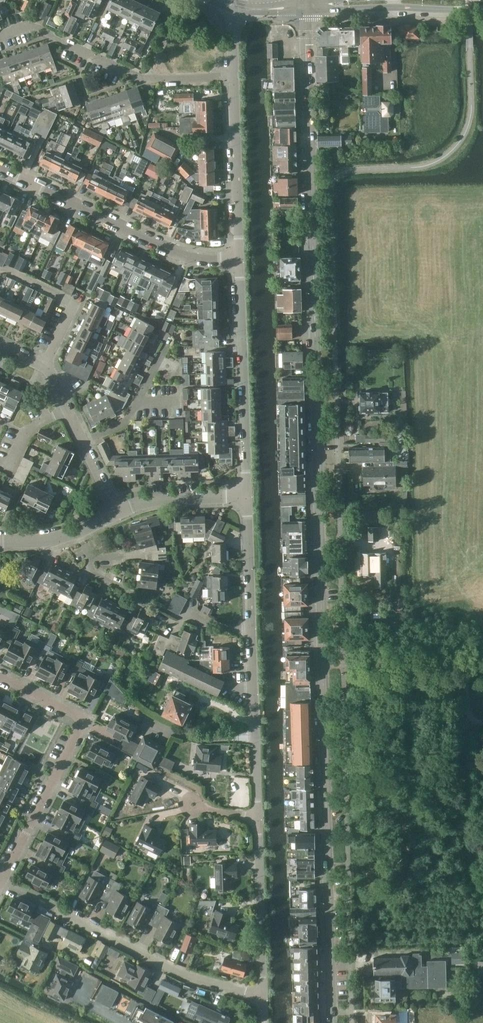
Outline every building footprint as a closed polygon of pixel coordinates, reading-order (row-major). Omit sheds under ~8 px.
[(20,10),(26,13),(31,3),(24,0),(20,10)] [(101,0),(83,0),(75,15),(84,19),(86,15),(92,19),(99,4),(101,0)] [(102,21),(109,25),(114,14),(118,16),(125,0),(112,0),(102,21)] [(112,42),(117,45),(120,39),(122,35),(129,19),(138,1),(135,0),(125,0),(118,16),(122,17),(117,27),(115,26),(113,30),(117,32),(115,36),(112,42)] [(129,19),(122,35),(127,37),(133,40),(140,25),(148,8),(144,6),(145,5),(138,1),(129,19)] [(63,32),(76,4),(70,2),(60,23),(58,22),(56,29),(63,32)] [(46,24),(49,18),(46,16),(51,6),(43,3),(36,18),(43,21),(42,23),(46,24)] [(140,25),(133,40),(138,43),(139,41),(145,44),(145,43),(148,37),(151,30),(159,13),(159,12),(152,8),(152,9),(148,8),(140,25)] [(77,21),(78,19),(72,16),(64,31),(74,35),(80,23),(77,21)] [(49,18),(46,24),(56,29),(58,22),(49,18)] [(101,25),(97,34),(101,37),(107,39),(111,29),(106,26),(106,27),(101,25)] [(377,26),(362,27),(362,38),(363,46),(364,79),(364,95),(372,95),(371,68),(370,68),(370,66),(368,65),(367,65),(367,61),(378,60),(384,60),(385,72),(391,71),(391,57),(391,55),(390,26),(390,25),(377,26)] [(411,27),(411,25),(404,25),(404,27),(400,27),(400,34),(405,34),(405,38),(419,37),(418,26),(411,27)] [(341,27),(329,27),(329,28),(330,47),(340,47),(340,62),(343,64),(342,28),(341,28),(341,27)] [(353,27),(342,28),(343,64),(349,64),(351,62),(351,55),(349,53),(349,52),(348,52),(348,46),(361,46),(363,46),(362,38),(361,38),(360,28),(353,28),(353,27)] [(321,28),(317,31),(318,47),(330,47),(329,28),(321,28)] [(111,29),(107,39),(112,42),(115,36),(117,32),(113,30),(111,29)] [(120,39),(117,45),(122,47),(129,50),(133,40),(127,37),(122,35),(120,39)] [(133,40),(129,50),(139,55),(145,44),(139,41),(138,43),(133,40)] [(272,57),(278,57),(278,43),(268,43),(268,57),(272,57)] [(57,72),(48,45),(38,48),(45,70),(52,68),(54,73),(57,72)] [(318,56),(315,56),(315,65),(337,65),(337,55),(329,56),(329,49),(330,49),(330,47),(318,47),(318,56)] [(37,79),(40,78),(38,72),(45,70),(38,48),(27,52),(37,79)] [(37,79),(27,52),(17,55),(25,77),(32,75),(33,80),(37,79)] [(17,86),(20,85),(18,79),(25,77),(17,55),(7,59),(17,86)] [(7,59),(0,61),(0,71),(0,72),(0,79),(2,78),(4,84),(11,82),(13,87),(17,86),(7,59)] [(280,61),(273,61),(274,79),(295,78),(294,65),(294,62),(293,62),(293,60),(290,60),(280,61)] [(337,65),(315,65),(316,82),(338,81),(337,66),(337,65)] [(274,88),(269,89),(269,92),(275,92),(295,91),(295,78),(274,79),(274,88)] [(39,105),(76,92),(73,82),(51,89),(53,96),(48,98),(42,100),(39,99),(36,100),(35,103),(39,105)] [(146,114),(137,87),(127,90),(134,112),(141,110),(143,115),(146,114)] [(11,98),(13,92),(7,89),(4,95),(11,98)] [(126,121),(129,120),(127,114),(134,112),(127,90),(116,94),(126,121)] [(275,99),(270,99),(270,110),(295,109),(295,91),(275,92),(275,99)] [(21,96),(20,96),(15,93),(13,92),(11,98),(21,103),(23,97),(21,96)] [(58,110),(80,103),(76,92),(39,105),(43,107),(44,107),(56,103),(58,110)] [(126,121),(116,94),(106,97),(114,119),(121,117),(122,122),(126,121)] [(190,101),(190,94),(174,94),(174,102),(179,101),(179,113),(196,113),(212,112),(211,100),(190,101)] [(380,101),(380,95),(364,96),(364,104),(367,107),(367,111),(364,114),(364,132),(389,132),(389,116),(391,116),(395,113),(394,104),(391,101),(380,101)] [(29,111),(34,102),(23,97),(21,103),(19,106),(29,111)] [(106,128),(109,127),(107,121),(114,119),(106,97),(96,101),(106,128)] [(106,128),(96,101),(86,105),(93,126),(100,124),(104,133),(107,132),(106,128)] [(39,105),(35,103),(34,102),(29,111),(27,115),(37,120),(43,107),(39,105)] [(57,114),(44,107),(43,107),(37,120),(31,132),(20,155),(29,159),(40,136),(45,139),(49,130),(57,114)] [(295,109),(270,110),(270,128),(278,128),(296,127),(295,109)] [(179,123),(212,122),(212,112),(196,113),(196,117),(185,118),(179,119),(179,123)] [(212,132),(212,122),(179,123),(180,127),(192,127),(192,132),(212,132)] [(10,150),(21,127),(17,126),(13,135),(7,131),(0,145),(10,150)] [(20,155),(31,132),(21,127),(10,150),(17,153),(17,154),(20,155)] [(276,142),(273,142),(273,146),(296,145),(296,142),(296,127),(278,128),(278,133),(275,133),(276,142)] [(84,140),(89,130),(85,128),(80,138),(84,140)] [(99,147),(104,137),(89,130),(84,140),(99,147)] [(48,168),(65,134),(60,132),(55,143),(51,142),(46,151),(42,150),(37,161),(40,163),(40,164),(48,168)] [(57,172),(64,159),(59,157),(69,137),(65,134),(48,168),(57,172)] [(154,134),(147,148),(172,161),(179,147),(154,134)] [(341,135),(341,134),(317,135),(318,147),(341,146),(341,144),(352,144),(352,135),(341,135)] [(296,145),(273,146),(273,160),(297,159),(296,145)] [(66,177),(76,158),(80,149),(75,147),(68,161),(64,159),(57,172),(66,177)] [(199,161),(213,161),(213,149),(199,150),(199,161)] [(191,162),(195,153),(188,150),(184,159),(191,162)] [(141,174),(148,161),(141,157),(134,171),(141,174)] [(76,181),(82,168),(78,166),(80,160),(76,158),(66,177),(76,181)] [(297,159),(273,160),(273,165),(281,164),(281,172),(297,172),(297,159)] [(96,191),(109,163),(105,161),(100,170),(96,168),(93,174),(89,172),(84,183),(87,185),(87,187),(96,191)] [(110,175),(115,163),(111,161),(110,163),(109,163),(96,191),(104,195),(113,176),(110,175)] [(199,173),(213,173),(213,161),(199,161),(199,173)] [(195,173),(184,162),(176,169),(186,179),(190,174),(196,181),(199,181),(200,185),(204,185),(204,192),(214,191),(213,173),(199,173),(195,173)] [(157,179),(162,169),(150,163),(145,173),(157,179)] [(180,175),(173,172),(174,171),(167,167),(165,172),(164,172),(160,181),(167,184),(171,176),(178,179),(180,175)] [(113,199),(121,182),(125,174),(121,172),(119,176),(115,174),(113,176),(104,195),(113,199)] [(274,187),(297,186),(297,178),(279,179),(279,182),(274,183),(274,187)] [(122,204),(129,190),(131,187),(121,182),(113,199),(122,204)] [(186,202),(193,188),(186,185),(179,199),(186,202)] [(297,195),(297,186),(274,187),(274,192),(280,191),(280,195),(297,195)] [(202,204),(206,195),(194,189),(180,217),(185,219),(185,220),(195,220),(215,219),(214,209),(191,210),(195,200),(202,204)] [(142,214),(151,195),(153,192),(148,190),(145,195),(141,193),(140,196),(133,209),(142,214)] [(0,194),(0,209),(4,210),(10,197),(1,192),(0,194)] [(151,218),(160,199),(151,195),(142,214),(151,218)] [(11,196),(10,197),(4,210),(8,213),(3,223),(11,227),(17,216),(13,215),(20,200),(11,196)] [(160,222),(172,198),(169,196),(168,199),(162,196),(160,199),(151,218),(160,222)] [(169,227),(176,213),(171,211),(177,199),(172,197),(172,198),(160,222),(169,227)] [(274,208),(298,208),(298,198),(280,199),(280,202),(274,202),(274,208)] [(32,229),(41,211),(31,206),(27,215),(22,212),(13,230),(22,235),(25,230),(27,226),(32,229)] [(40,237),(50,216),(41,211),(32,229),(30,232),(40,237)] [(54,244),(60,231),(55,229),(60,219),(50,215),(50,216),(40,237),(54,244)] [(192,229),(215,229),(215,219),(195,220),(196,224),(192,224),(192,229)] [(63,233),(57,247),(65,251),(69,242),(74,244),(80,230),(81,229),(71,225),(67,234),(63,233)] [(189,230),(187,229),(178,227),(176,231),(192,239),(192,238),(196,240),(215,239),(215,229),(192,229),(189,229),(189,230)] [(80,230),(74,244),(79,247),(74,258),(78,259),(79,257),(90,235),(80,230)] [(90,235),(79,257),(83,260),(84,258),(89,260),(92,253),(99,240),(90,235)] [(92,253),(89,260),(102,266),(106,258),(103,257),(109,245),(99,240),(92,253)] [(108,260),(101,275),(106,277),(110,268),(120,273),(123,268),(129,254),(121,250),(120,250),(113,263),(108,260)] [(11,252),(6,263),(12,266),(17,255),(11,252)] [(123,268),(120,273),(126,275),(123,281),(127,283),(127,282),(139,259),(129,254),(123,268)] [(284,258),(284,255),(281,255),(281,272),(278,272),(278,280),(300,279),(300,258),(284,258)] [(19,256),(13,267),(23,272),(29,261),(19,256)] [(139,259),(127,282),(128,282),(130,284),(136,286),(138,283),(148,263),(139,259)] [(138,283),(136,286),(139,282),(148,287),(157,268),(148,263),(138,283)] [(148,287),(143,297),(148,300),(155,284),(160,286),(166,272),(157,268),(148,287)] [(64,284),(69,275),(62,271),(57,281),(64,284)] [(48,281),(51,275),(44,272),(41,278),(48,281)] [(95,272),(92,278),(97,281),(100,275),(95,272)] [(160,286),(157,292),(162,295),(167,297),(166,298),(165,302),(171,304),(177,288),(172,286),(176,279),(174,278),(175,276),(166,272),(160,286)] [(71,296),(75,288),(70,285),(74,278),(75,275),(71,273),(69,276),(70,276),(62,292),(71,296)] [(190,279),(184,277),(179,291),(197,290),(217,290),(217,286),(218,286),(218,280),(217,280),(217,278),(190,279)] [(94,287),(89,284),(85,292),(91,294),(94,287)] [(104,302),(108,294),(109,293),(96,287),(92,296),(104,302)] [(277,301),(301,300),(301,289),(284,289),(284,294),(277,294),(277,301)] [(197,300),(203,300),(217,299),(217,290),(197,290),(197,300)] [(181,302),(185,293),(177,293),(174,299),(181,302)] [(114,307),(115,304),(117,299),(108,294),(104,302),(114,307)] [(14,303),(7,316),(18,321),(24,308),(30,297),(26,295),(20,306),(14,303)] [(125,309),(129,300),(119,296),(117,299),(115,304),(125,309)] [(14,303),(3,297),(0,303),(0,312),(7,316),(14,303)] [(40,332),(55,302),(50,299),(43,313),(38,311),(36,314),(35,313),(29,326),(40,332)] [(111,326),(112,323),(106,320),(107,318),(102,316),(105,310),(104,309),(106,304),(95,299),(93,304),(87,315),(111,326)] [(178,307),(181,302),(174,299),(172,304),(178,307)] [(198,309),(218,309),(217,299),(203,300),(203,305),(198,305),(198,309)] [(134,313),(138,305),(129,300),(125,309),(134,313)] [(278,312),(284,312),(301,311),(301,300),(277,301),(278,312)] [(29,326),(35,313),(24,308),(18,321),(29,326)] [(174,318),(176,312),(170,309),(168,315),(174,318)] [(198,319),(204,319),(218,319),(218,309),(198,309),(198,319)] [(117,322),(122,311),(118,310),(114,320),(117,322)] [(156,340),(158,335),(151,332),(154,326),(129,314),(127,318),(135,322),(132,327),(156,340)] [(111,326),(87,315),(82,326),(95,332),(98,325),(102,328),(109,331),(111,326)] [(171,323),(174,318),(168,315),(166,319),(165,321),(171,323)] [(163,325),(165,321),(166,319),(158,316),(156,322),(163,325)] [(199,329),(218,329),(218,319),(204,319),(204,324),(199,325),(199,329)] [(168,330),(171,323),(165,321),(163,325),(162,327),(168,330)] [(278,339),(292,339),(292,325),(277,325),(278,339)] [(90,343),(95,332),(82,326),(77,337),(90,343)] [(154,344),(156,340),(132,327),(127,337),(144,345),(147,340),(154,344)] [(199,348),(219,347),(219,338),(218,329),(199,329),(199,348)] [(84,354),(90,343),(77,337),(72,347),(84,354)] [(146,359),(148,354),(141,351),(144,345),(127,337),(122,347),(127,349),(146,359)] [(92,370),(93,367),(86,364),(87,362),(81,359),(84,354),(72,347),(66,358),(67,359),(92,370)] [(149,366),(151,361),(146,359),(127,349),(122,358),(139,367),(142,362),(149,366)] [(225,356),(225,350),(206,351),(207,362),(233,361),(233,356),(225,356)] [(279,375),(292,375),(292,368),(303,368),(302,352),(282,353),(283,367),(279,367),(279,375)] [(142,380),(144,376),(137,372),(139,367),(122,358),(118,368),(142,380)] [(86,381),(92,370),(67,359),(62,370),(86,381)] [(205,373),(207,373),(228,372),(227,366),(233,366),(233,361),(207,362),(205,362),(205,373)] [(140,385),(142,380),(118,368),(113,378),(129,386),(132,381),(140,385)] [(228,378),(228,372),(207,373),(207,384),(234,383),(234,378),(228,378)] [(123,407),(130,393),(127,392),(129,386),(113,378),(108,388),(111,389),(109,394),(123,407)] [(280,408),(304,407),(303,378),(283,378),(283,391),(279,391),(280,408)] [(15,380),(12,379),(8,386),(1,382),(0,384),(0,400),(5,402),(15,380)] [(16,407),(23,393),(15,389),(19,382),(15,380),(5,402),(16,407)] [(221,393),(221,387),(202,387),(202,399),(228,398),(228,393),(221,393)] [(379,393),(360,393),(361,405),(359,406),(359,410),(361,411),(361,413),(379,413),(379,398),(383,398),(383,393),(379,393)] [(116,415),(114,411),(123,407),(109,394),(96,399),(104,416),(110,414),(111,417),(116,415)] [(202,408),(221,408),(221,403),(229,403),(228,398),(202,399),(202,408)] [(91,427),(100,423),(99,419),(104,416),(96,399),(81,406),(91,427)] [(280,416),(304,415),(304,407),(280,408),(280,416)] [(221,415),(221,413),(221,408),(202,408),(203,420),(208,420),(227,419),(229,419),(229,414),(221,415)] [(280,426),(304,426),(304,415),(280,416),(280,426)] [(227,425),(227,419),(208,420),(209,431),(235,430),(235,425),(227,425)] [(280,436),(304,436),(304,426),(280,426),(280,436)] [(49,441),(52,435),(40,430),(39,429),(37,435),(49,441)] [(379,448),(350,448),(350,451),(350,459),(350,463),(374,462),(389,462),(388,448),(391,448),(391,442),(391,437),(394,429),(385,430),(385,435),(386,442),(379,442),(379,448)] [(209,442),(228,441),(227,435),(235,435),(235,430),(209,431),(209,442)] [(305,451),(304,436),(280,436),(281,449),(303,448),(303,451),(305,451)] [(112,455),(105,441),(98,444),(107,464),(115,464),(116,473),(123,472),(123,480),(130,480),(129,455),(112,455)] [(228,447),(228,441),(209,442),(209,453),(219,452),(219,458),(226,458),(226,462),(233,462),(232,447),(228,447)] [(69,466),(75,453),(59,445),(52,458),(69,466)] [(158,479),(157,454),(157,446),(150,446),(148,448),(148,454),(143,454),(144,472),(151,471),(151,479),(158,479)] [(303,451),(303,448),(281,449),(281,461),(305,461),(305,451),(303,451)] [(137,455),(137,450),(129,451),(129,455),(130,480),(136,480),(136,472),(144,472),(143,454),(137,455)] [(158,479),(164,479),(164,471),(171,471),(171,453),(157,454),(158,479)] [(185,478),(184,453),(171,453),(171,471),(179,471),(179,479),(185,478)] [(198,453),(184,453),(185,478),(192,478),(191,470),(199,470),(199,466),(206,466),(205,456),(204,456),(204,453),(198,453)] [(31,467),(34,462),(23,457),(20,462),(31,467)] [(69,466),(52,458),(49,465),(44,462),(40,472),(51,477),(53,474),(62,478),(69,466)] [(281,474),(305,473),(305,461),(281,461),(281,474)] [(374,468),(364,468),(364,469),(364,484),(374,483),(374,486),(377,489),(383,489),(385,486),(385,483),(386,483),(395,483),(395,467),(406,467),(407,467),(407,461),(406,461),(393,462),(391,462),(389,462),(374,462),(374,468)] [(29,473),(31,467),(20,462),(18,468),(29,473)] [(26,479),(29,473),(18,468),(15,473),(26,479)] [(23,484),(26,479),(15,473),(12,479),(23,484)] [(282,491),(306,490),(305,473),(281,474),(282,491)] [(34,506),(41,490),(29,484),(21,500),(34,506)] [(12,496),(0,490),(0,510),(5,512),(12,496)] [(46,512),(54,496),(41,490),(34,506),(46,512)] [(290,522),(289,517),(289,513),(292,513),(291,506),(306,506),(306,494),(282,495),(282,522),(283,531),(307,531),(307,521),(290,522)] [(357,536),(366,536),(366,525),(377,525),(377,508),(358,508),(358,525),(357,525),(357,536)] [(156,532),(154,526),(161,524),(158,516),(147,519),(148,521),(130,526),(132,531),(134,531),(136,537),(156,532)] [(182,522),(175,522),(176,530),(176,534),(182,534),(182,538),(194,537),(193,516),(181,517),(182,522)] [(205,516),(193,516),(194,537),(205,537),(205,539),(208,539),(209,538),(212,530),(213,529),(214,529),(217,522),(210,519),(205,519),(205,516)] [(217,522),(214,529),(220,532),(222,529),(225,522),(221,520),(219,519),(217,522)] [(378,540),(378,527),(369,527),(369,540),(378,540)] [(209,538),(208,539),(212,541),(212,560),(226,560),(226,543),(222,543),(222,542),(225,536),(212,530),(209,538)] [(283,553),(307,552),(307,531),(283,531),(283,553)] [(137,550),(156,545),(155,540),(158,539),(156,532),(136,537),(138,544),(135,544),(137,550)] [(374,554),(361,554),(361,575),(363,575),(363,577),(369,577),(369,575),(375,575),(375,588),(387,588),(386,553),(374,554)] [(283,567),(308,567),(307,557),(290,557),(290,562),(283,562),(283,567)] [(36,572),(41,561),(35,558),(33,562),(26,558),(19,573),(26,576),(24,580),(36,586),(37,582),(41,574),(36,572)] [(162,577),(162,570),(159,569),(160,564),(140,562),(139,568),(142,568),(141,575),(162,577)] [(56,567),(52,565),(48,573),(42,570),(41,574),(37,582),(49,588),(48,590),(54,593),(65,570),(57,566),(56,567)] [(308,576),(308,567),(283,567),(284,572),(290,572),(290,577),(308,576)] [(76,593),(79,588),(74,585),(77,578),(72,575),(73,574),(65,570),(54,593),(59,595),(60,593),(72,599),(76,593)] [(161,584),(162,577),(141,575),(141,582),(138,581),(138,587),(158,589),(158,584),(161,584)] [(214,588),(227,588),(227,587),(228,585),(228,582),(227,581),(227,576),(213,576),(208,577),(208,588),(214,588)] [(300,583),(300,578),(284,578),(284,595),(308,594),(308,583),(300,583)] [(196,598),(202,586),(196,583),(190,595),(196,598)] [(94,604),(98,595),(91,592),(93,588),(86,585),(81,596),(76,593),(72,599),(70,605),(81,610),(83,606),(90,610),(93,604),(94,604)] [(229,597),(229,595),(227,593),(227,588),(214,588),(208,589),(208,596),(214,596),(214,601),(228,600),(228,599),(229,597)] [(185,605),(188,599),(177,594),(174,599),(185,605)] [(285,612),(301,611),(301,605),(308,605),(308,594),(284,595),(285,612)] [(108,602),(103,599),(99,607),(94,604),(93,604),(90,610),(87,616),(100,622),(100,624),(105,626),(116,604),(109,600),(108,602)] [(183,610),(185,605),(174,599),(171,604),(183,610)] [(19,614),(22,608),(14,604),(11,610),(19,614)] [(123,634),(125,630),(129,621),(124,619),(128,612),(123,609),(124,608),(116,604),(105,626),(111,629),(111,628),(123,634)] [(180,615),(183,610),(171,604),(169,610),(180,615)] [(33,610),(27,607),(24,613),(30,616),(33,610)] [(145,635),(153,620),(146,616),(148,613),(142,610),(137,620),(131,618),(129,621),(125,630),(137,636),(139,631),(145,635)] [(301,618),(301,611),(285,612),(285,629),(309,628),(309,618),(301,618)] [(55,633),(59,625),(54,623),(50,630),(55,633)] [(0,625),(0,641),(2,637),(7,640),(14,627),(8,624),(6,628),(1,625),(0,625)] [(15,663),(28,639),(18,634),(20,630),(14,627),(7,640),(12,643),(5,657),(15,663)] [(286,646),(291,646),(302,646),(302,639),(309,639),(309,628),(285,629),(286,646)] [(176,652),(181,638),(171,634),(169,639),(160,634),(152,652),(162,656),(166,647),(176,652)] [(184,640),(179,653),(186,655),(187,654),(195,657),(200,642),(198,642),(198,638),(186,634),(184,640)] [(38,644),(28,639),(15,663),(16,663),(16,662),(27,667),(34,654),(39,657),(46,644),(40,641),(38,644)] [(206,646),(205,641),(200,641),(201,660),(229,659),(229,647),(213,647),(213,645),(206,646)] [(47,679),(60,656),(50,650),(52,647),(46,644),(39,657),(44,659),(37,674),(47,679)] [(291,651),(291,646),(286,646),(287,670),(294,670),(294,676),(290,676),(291,682),(286,682),(286,684),(296,684),(310,684),(309,651),(301,651),(301,650),(291,651)] [(122,659),(125,651),(119,648),(115,656),(122,659)] [(219,695),(225,682),(215,677),(201,671),(188,664),(189,660),(176,654),(168,650),(160,667),(219,695)] [(70,661),(60,656),(47,679),(48,680),(48,679),(59,684),(66,670),(71,673),(78,660),(72,657),(70,661)] [(215,677),(217,672),(230,672),(229,659),(201,660),(201,671),(215,677)] [(79,696),(92,672),(82,667),(84,664),(78,660),(71,673),(76,676),(69,691),(79,696)] [(162,675),(161,674),(153,670),(148,680),(153,683),(156,684),(157,685),(162,675)] [(102,677),(92,672),(79,696),(80,696),(80,695),(91,701),(98,687),(104,690),(110,677),(104,674),(102,677)] [(110,677),(104,690),(121,698),(124,693),(110,677)] [(296,688),(296,684),(286,684),(286,711),(291,711),(291,703),(311,703),(310,688),(296,688)] [(183,701),(186,695),(176,690),(173,696),(169,703),(165,701),(163,705),(167,707),(164,714),(182,723),(192,705),(183,701)] [(0,705),(0,723),(2,724),(12,706),(7,703),(6,704),(2,702),(0,705)] [(287,764),(313,763),(311,703),(291,703),(291,711),(286,711),(287,764)] [(2,724),(1,727),(10,732),(21,712),(16,709),(17,708),(12,706),(2,724)] [(21,712),(10,732),(11,733),(13,729),(24,735),(32,718),(33,718),(31,717),(32,716),(26,713),(25,714),(21,712)] [(133,720),(121,714),(120,717),(115,715),(113,719),(112,718),(109,725),(110,725),(108,729),(115,733),(114,735),(125,741),(121,749),(124,751),(155,767),(157,763),(161,755),(167,744),(145,733),(138,747),(125,740),(134,724),(131,723),(133,720)] [(108,751),(94,744),(89,755),(96,758),(95,760),(102,763),(103,762),(108,765),(111,766),(114,761),(117,756),(120,758),(124,751),(121,749),(111,744),(108,751)] [(216,753),(217,748),(205,747),(204,755),(196,754),(195,769),(219,772),(221,757),(214,756),(214,753),(216,753)] [(171,770),(175,762),(161,755),(157,763),(171,770)] [(9,756),(4,765),(26,777),(28,772),(27,772),(29,767),(9,756)] [(406,776),(415,776),(415,763),(406,763),(406,776)] [(0,773),(0,775),(20,785),(22,780),(23,781),(26,777),(4,765),(0,773)] [(313,777),(313,765),(289,766),(289,771),(297,771),(297,777),(313,777)] [(96,776),(82,769),(77,779),(76,779),(99,792),(105,782),(108,783),(112,777),(99,770),(96,776)] [(16,795),(18,790),(17,790),(20,785),(0,775),(0,786),(16,795)] [(154,798),(160,786),(143,776),(130,799),(142,805),(148,794),(154,798)] [(313,788),(313,777),(297,777),(297,783),(290,783),(290,787),(292,787),(292,789),(313,788)] [(95,809),(98,803),(94,802),(99,792),(76,779),(70,790),(85,797),(82,803),(95,809)] [(10,803),(13,799),(14,799),(16,795),(0,786),(0,798),(10,803)] [(292,791),(291,790),(288,790),(288,795),(299,795),(300,800),(314,799),(313,790),(292,791)] [(7,813),(9,809),(8,808),(10,803),(0,798),(0,809),(7,813)] [(293,809),(314,809),(314,799),(300,800),(295,800),(296,805),(288,805),(288,809),(293,809)] [(79,808),(66,801),(60,811),(59,811),(83,824),(88,814),(92,815),(95,809),(82,803),(79,808)] [(78,841),(81,835),(78,834),(83,824),(59,811),(54,822),(68,829),(65,835),(78,841)] [(314,820),(314,811),(295,811),(295,816),(300,816),(300,821),(314,820)] [(289,834),(297,834),(297,830),(314,830),(314,820),(300,821),(300,829),(289,829),(289,834)] [(205,830),(205,823),(191,823),(191,844),(217,844),(217,830),(205,830)] [(159,854),(165,842),(154,837),(158,831),(145,824),(136,842),(159,854)] [(108,839),(113,829),(106,826),(101,836),(108,839)] [(63,840),(49,833),(44,843),(43,843),(42,843),(66,856),(71,846),(75,847),(78,841),(65,835),(63,840)] [(314,833),(297,834),(289,834),(289,842),(296,842),(297,859),(315,858),(314,833)] [(114,858),(120,847),(106,840),(100,851),(114,858)] [(61,873),(64,867),(61,866),(66,856),(42,843),(37,854),(52,861),(49,867),(61,873)] [(297,869),(315,868),(315,858),(297,859),(297,869)] [(217,889),(230,889),(230,877),(237,877),(237,863),(217,864),(217,889)] [(46,872),(32,865),(27,876),(34,880),(33,881),(40,884),(41,883),(46,886),(49,888),(52,882),(55,878),(58,879),(61,873),(49,867),(46,872)] [(290,881),(297,881),(297,878),(315,878),(315,868),(297,869),(297,877),(290,877),(290,881)] [(115,880),(96,870),(93,871),(91,877),(81,896),(86,899),(86,900),(87,901),(88,900),(95,904),(101,893),(107,896),(115,880)] [(121,918),(131,898),(117,891),(121,884),(115,880),(107,896),(113,899),(107,910),(114,914),(114,915),(115,915),(116,915),(121,918)] [(291,908),(316,907),(316,890),(300,890),(300,897),(291,897),(291,908)] [(14,898),(8,909),(14,912),(12,915),(21,919),(23,917),(31,921),(40,926),(39,928),(45,931),(46,928),(50,919),(36,912),(37,910),(28,906),(29,904),(22,901),(21,902),(14,898)] [(212,913),(216,900),(200,900),(197,909),(212,913)] [(152,910),(139,902),(129,922),(134,925),(135,926),(136,926),(143,929),(149,918),(155,921),(163,906),(162,906),(156,903),(152,910)] [(169,943),(179,924),(166,917),(169,910),(163,906),(155,921),(161,925),(155,936),(162,940),(164,941),(169,943)] [(292,916),(317,915),(316,907),(291,908),(292,916)] [(234,938),(238,926),(227,922),(229,915),(217,911),(210,930),(234,938)] [(300,926),(292,927),(292,932),(317,932),(317,931),(317,925),(317,918),(300,918),(300,926)] [(51,921),(44,936),(52,940),(56,934),(56,933),(66,938),(65,939),(63,943),(79,951),(86,939),(70,930),(69,931),(60,926),(51,921)] [(39,928),(33,939),(39,942),(45,931),(39,928)] [(317,932),(292,932),(293,937),(300,937),(300,945),(303,945),(303,948),(317,947),(317,944),(317,937),(317,932)] [(192,953),(197,937),(186,933),(180,949),(192,953)] [(23,942),(17,954),(25,958),(21,967),(32,972),(33,969),(39,971),(48,953),(32,945),(31,946),(29,945),(23,942)] [(103,957),(109,946),(102,942),(96,954),(103,957)] [(303,948),(295,949),(295,953),(300,952),(301,960),(318,959),(317,947),(303,948)] [(241,962),(244,952),(234,949),(232,958),(233,958),(233,959),(225,956),(221,967),(230,970),(229,971),(244,975),(247,964),(241,962)] [(423,969),(422,953),(414,953),(414,956),(413,956),(411,956),(410,955),(403,955),(401,958),(374,958),(375,974),(401,974),(402,976),(402,981),(402,989),(447,988),(447,961),(428,961),(428,969),(423,969)] [(58,956),(53,965),(74,975),(78,966),(58,956)] [(295,971),(318,970),(318,959),(295,960),(295,971)] [(136,968),(125,962),(118,974),(130,980),(129,983),(140,989),(138,992),(145,996),(149,988),(145,986),(152,972),(138,965),(136,968)] [(318,981),(318,970),(295,971),(296,982),(318,981)] [(57,974),(48,992),(52,994),(51,996),(59,1001),(60,998),(64,1000),(73,982),(57,974)] [(181,988),(162,980),(159,987),(177,996),(181,988)] [(395,981),(395,980),(377,980),(377,990),(377,991),(377,1000),(395,1000),(395,989),(402,989),(402,981),(395,981)] [(319,992),(318,981),(296,982),(296,986),(301,986),(302,992),(319,992)] [(119,992),(103,984),(95,1000),(111,1008),(119,992)] [(145,996),(144,998),(151,1002),(156,991),(149,988),(145,996)] [(319,1003),(319,992),(302,992),(296,992),(296,996),(302,996),(302,1003),(319,1003)] [(185,1016),(194,1019),(195,1017),(201,1019),(199,1022),(227,1022),(229,1018),(225,1016),(226,1015),(223,1014),(222,1015),(200,1005),(192,1001),(185,1016)] [(319,1014),(319,1003),(302,1003),(296,1003),(296,1007),(302,1007),(302,1014),(298,1014),(298,1015),(305,1015),(305,1014),(319,1014)] [(128,1019),(135,1022),(174,1022),(146,1007),(144,1011),(138,1008),(138,1007),(131,1020),(129,1019),(128,1019)] [(405,1015),(378,1015),(378,1020),(377,1020),(377,1022),(410,1022),(405,1022),(405,1015)]
